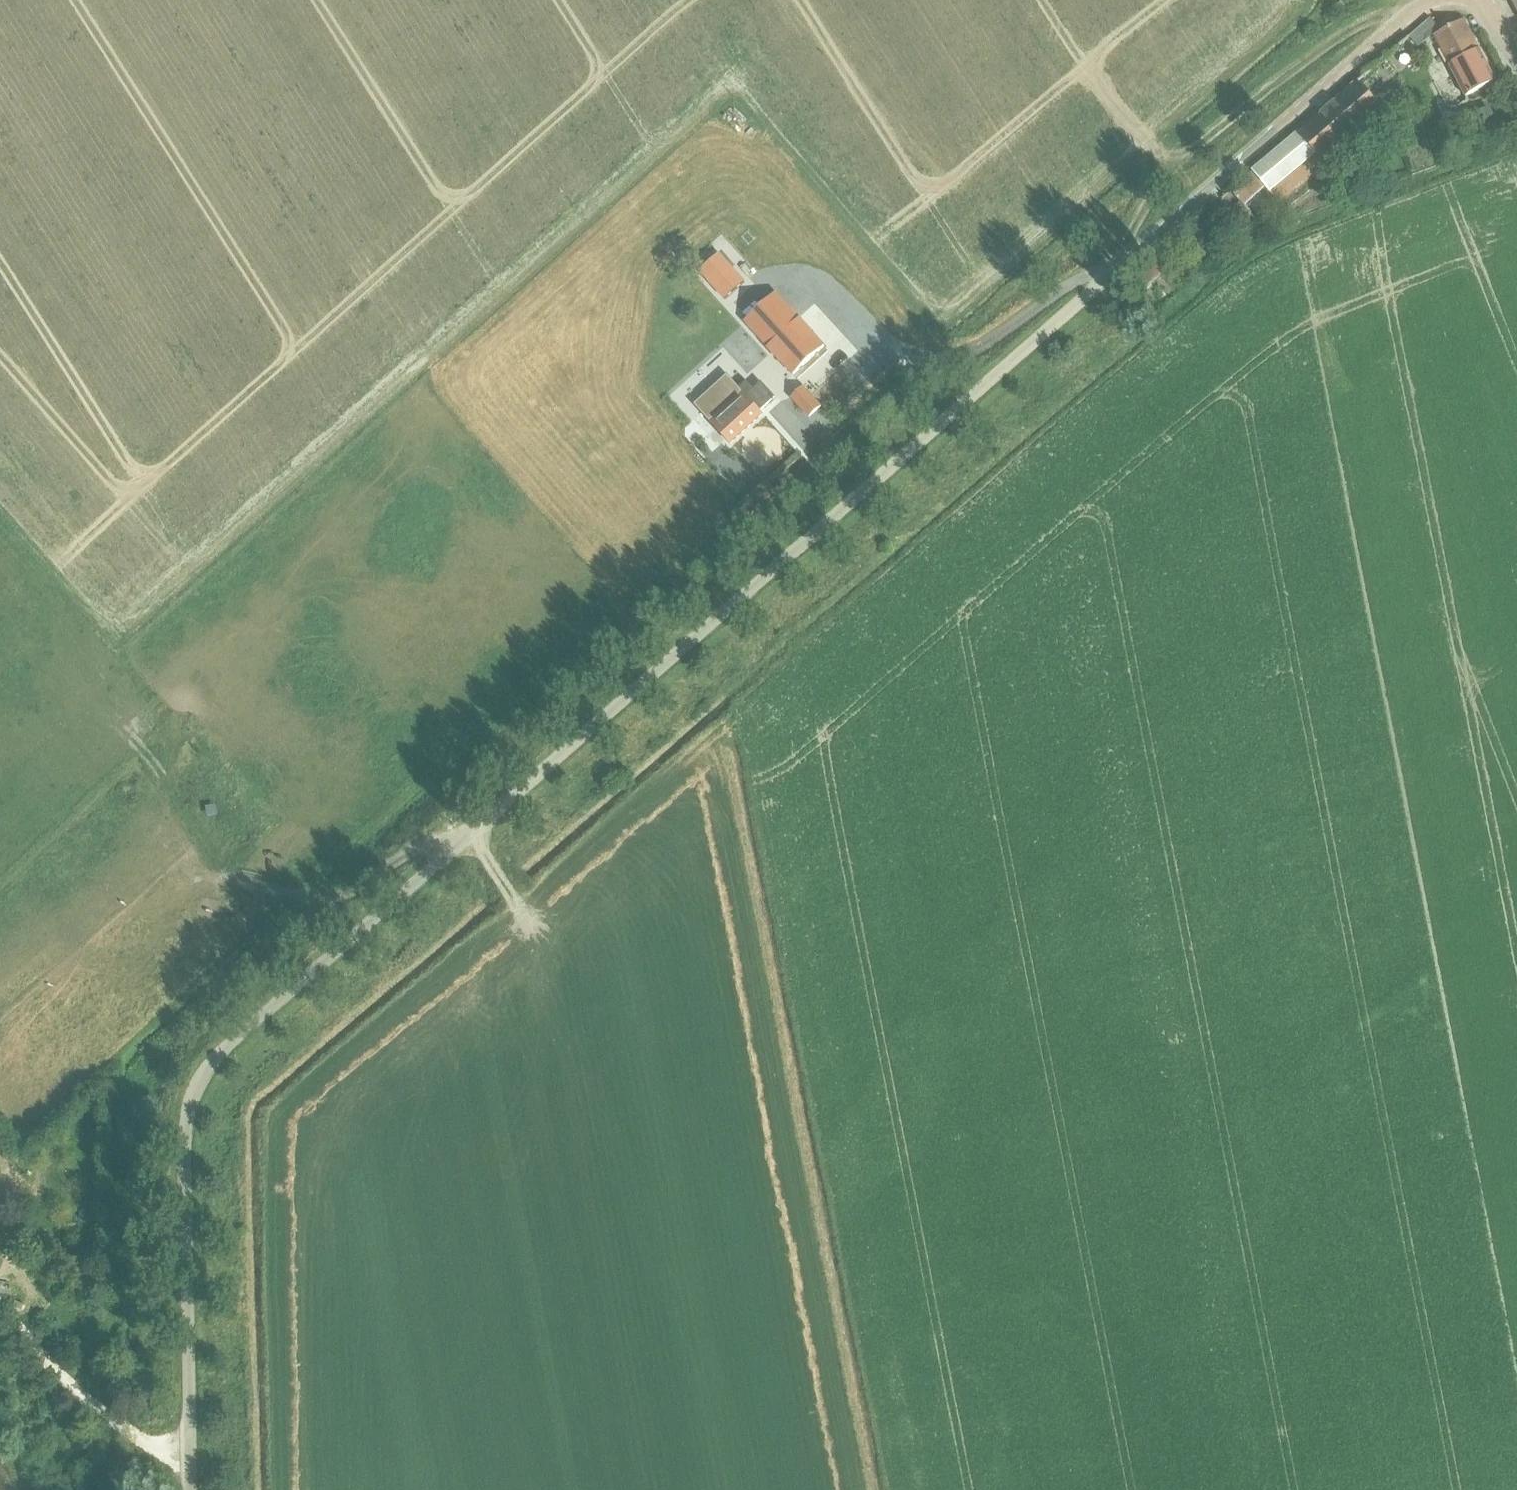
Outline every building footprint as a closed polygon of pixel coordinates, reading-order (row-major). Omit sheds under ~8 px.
[(1434,34),(1466,96),(1496,81),(1464,19),(1442,31),(1431,18),(1410,37),(1419,47),(1434,34)] [(1323,162),(1384,109),(1359,81),(1298,134),(1254,171),(1232,191),(1258,223),(1327,166),(1323,162)] [(1476,116),(1480,123),(1493,116),(1489,109),(1476,116)] [(709,285),(723,303),(743,286),(729,269),(709,285)] [(783,363),(794,375),(825,347),(814,334),(815,334),(801,319),(777,293),(746,322),(769,348),(783,363)] [(769,406),(781,396),(766,378),(754,387),(769,406)] [(792,398),(810,418),(822,407),(804,387),(792,398)] [(711,421),(731,443),(763,414),(743,392),(711,421)]
